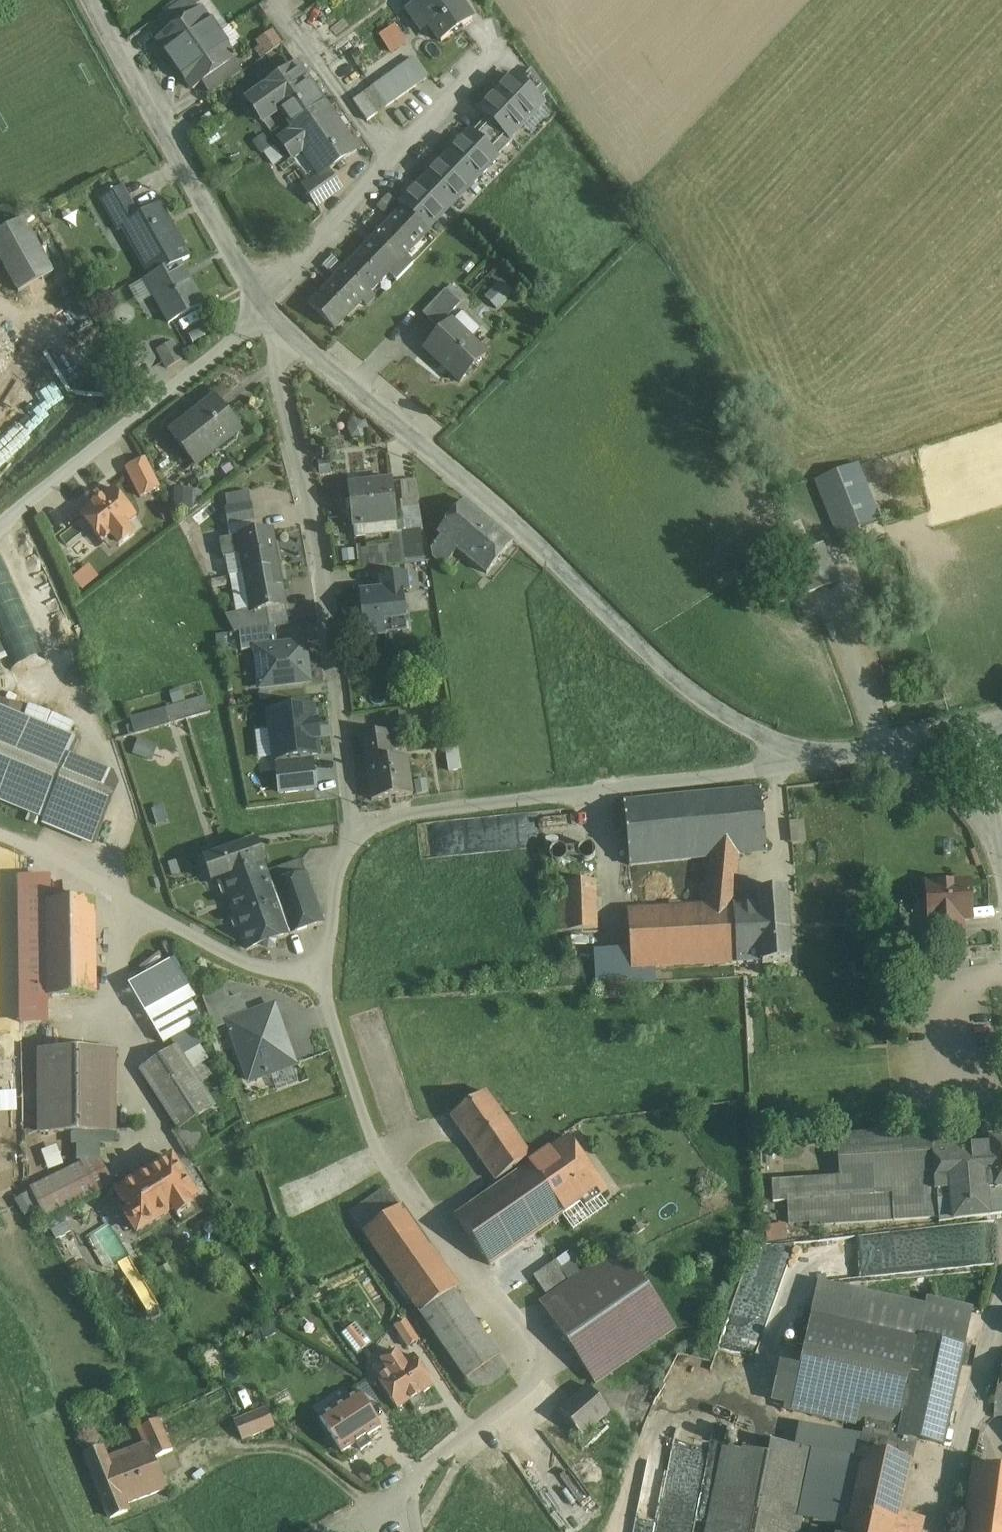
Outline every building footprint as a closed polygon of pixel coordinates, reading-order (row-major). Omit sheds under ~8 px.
[(158,19),(168,33),(198,12),(189,0),(185,0),(158,19)] [(417,3),(432,23),(429,25),(441,42),(472,20),(471,19),(471,20),(457,0),(421,0),(417,3)] [(168,33),(158,40),(175,65),(218,35),(200,10),(198,12),(168,33)] [(398,23),(380,34),(392,53),(410,43),(398,23)] [(357,27),(334,45),(342,56),(365,38),(357,27)] [(261,57),(284,41),(275,29),(252,45),(261,57)] [(218,35),(175,65),(192,89),(203,82),(233,61),(235,59),(218,35)] [(233,61),(203,82),(211,94),(241,73),(233,61)] [(327,108),(297,66),(248,101),(272,134),(289,122),(296,130),(327,108)] [(403,67),(383,81),(397,101),(416,87),(403,67)] [(519,83),(539,101),(547,93),(531,70),(519,83)] [(539,101),(519,83),(513,77),(481,111),(488,118),(510,139),(511,138),(543,105),(539,101)] [(397,101),(383,81),(373,88),(387,108),(397,101)] [(387,108),(373,88),(363,95),(377,115),(387,108)] [(377,115),(363,95),(353,102),(367,122),(377,115)] [(357,151),(327,108),(296,130),(280,141),(292,159),(307,148),(324,172),(325,174),(327,172),(357,151)] [(488,118),(471,135),(496,159),(514,141),(511,138),(510,139),(488,118)] [(446,159),(472,184),(496,159),(471,135),(470,134),(446,159)] [(472,184),(446,159),(423,183),(449,208),(472,184)] [(320,175),(304,187),(318,206),(340,190),(327,172),(325,174),(324,172),(320,175)] [(449,208),(423,183),(400,207),(403,210),(426,232),(449,208)] [(123,187),(100,200),(100,202),(101,201),(117,230),(117,232),(123,228),(123,227),(139,218),(123,189),(124,189),(123,187)] [(187,257),(160,208),(161,207),(160,206),(139,218),(123,227),(123,228),(151,277),(145,281),(145,282),(189,257),(188,257),(187,257)] [(403,210),(376,238),(400,262),(406,256),(429,234),(426,232),(403,210)] [(0,233),(0,304),(54,275),(23,220),(0,233)] [(400,262),(376,238),(345,270),(370,293),(389,273),(400,262)] [(413,263),(406,256),(400,262),(389,273),(397,280),(413,263)] [(189,257),(145,282),(146,282),(169,322),(168,322),(169,324),(203,304),(202,303),(201,304),(179,264),(189,258),(189,257)] [(345,270),(309,306),(334,330),(361,302),(366,307),(374,298),(370,293),(345,270)] [(501,278),(485,295),(499,308),(515,290),(501,278)] [(465,300),(450,286),(445,291),(460,305),(465,300)] [(445,291),(423,314),(437,328),(460,305),(445,291)] [(486,356),(451,322),(425,350),(460,383),(486,356)] [(160,346),(166,365),(183,359),(177,341),(160,346)] [(240,430),(215,399),(214,400),(186,423),(186,422),(170,434),(195,466),(240,430)] [(124,468),(141,499),(163,487),(146,456),(124,468)] [(857,465),(815,481),(838,538),(880,521),(857,465)] [(200,481),(182,482),(182,506),(200,505),(200,481)] [(406,560),(424,558),(416,481),(392,483),(398,534),(402,533),(406,560)] [(392,483),(349,488),(353,526),(396,521),(392,483)] [(79,509),(100,541),(109,535),(115,543),(132,531),(127,523),(135,517),(114,486),(79,509)] [(249,492),(225,496),(227,508),(251,504),(249,492)] [(513,543),(464,504),(439,535),(441,537),(457,550),(488,575),(513,543)] [(271,531),(230,538),(230,539),(219,541),(223,559),(241,556),(245,575),(252,612),(284,606),(278,569),(271,531)] [(391,547),(378,549),(378,554),(358,556),(359,568),(405,562),(406,560),(402,533),(398,534),(397,535),(390,535),(391,547)] [(457,550),(441,537),(431,548),(433,556),(445,565),(457,550)] [(823,545),(796,555),(803,575),(792,579),(767,589),(773,606),(794,598),(837,582),(823,545)] [(0,555),(0,645),(11,668),(44,653),(0,555)] [(405,577),(380,579),(382,594),(402,592),(407,591),(405,577)] [(382,594),(361,596),(365,636),(384,634),(383,623),(405,620),(402,592),(382,594)] [(305,643),(255,649),(260,689),(309,683),(305,643)] [(174,705),(128,717),(133,733),(211,712),(207,694),(187,699),(184,688),(170,691),(174,705)] [(0,709),(0,799),(46,818),(47,819),(71,760),(78,741),(0,709)] [(313,709),(269,714),(275,761),(276,761),(312,757),(318,756),(316,741),(318,740),(316,724),(314,724),(313,709)] [(425,710),(384,716),(387,732),(428,727),(425,710)] [(388,734),(363,738),(365,755),(390,751),(388,734)] [(138,738),(135,754),(154,758),(158,743),(138,738)] [(390,751),(365,755),(372,803),(414,796),(408,759),(392,761),(390,751)] [(316,789),(312,757),(276,761),(280,793),(316,789)] [(109,776),(71,760),(47,819),(46,818),(44,824),(93,844),(111,801),(101,797),(109,776)] [(762,793),(624,805),(630,866),(712,858),(708,908),(628,911),(631,955),(595,958),(596,982),(632,981),(632,983),(654,982),(653,970),(737,966),(735,908),(737,855),(767,853),(762,793)] [(492,816),(493,837),(530,836),(529,814),(492,816)] [(258,842),(204,861),(211,881),(225,876),(263,863),(265,862),(258,842)] [(595,858),(595,854),(594,851),(593,848),(590,846),(586,846),(583,846),(580,848),(578,851),(578,855),(578,858),(580,861),(583,863),(587,863),(590,862),(593,861),(595,858)] [(566,859),(566,856),(566,853),(564,850),(561,848),(558,847),(554,848),(551,850),(550,853),(549,856),(550,859),(552,862),(554,864),(558,865),(561,864),(564,862),(566,859)] [(300,860),(266,872),(271,887),(274,886),(291,933),(322,922),(300,860)] [(263,863),(225,876),(233,900),(232,901),(248,948),(291,933),(274,886),(271,887),(266,872),(263,863)] [(47,902),(47,879),(19,879),(21,1023),(49,1023),(47,902)] [(595,883),(566,884),(568,933),(597,933),(595,883)] [(969,883),(927,885),(929,922),(930,922),(960,920),(963,920),(962,915),(970,915),(969,883)] [(566,884),(548,885),(551,934),(568,933),(566,884)] [(786,892),(758,894),(759,906),(735,908),(737,966),(762,963),(762,967),(790,965),(786,892)] [(95,998),(93,902),(47,902),(48,999),(95,998)] [(960,920),(930,922),(931,938),(961,936),(960,920)] [(141,965),(148,975),(168,963),(161,952),(141,965)] [(918,956),(912,959),(916,966),(922,963),(918,956)] [(177,979),(138,1002),(145,1014),(184,992),(177,979)] [(632,981),(596,982),(597,989),(597,1000),(633,998),(632,987),(632,983),(632,981)] [(184,992),(145,1014),(163,1045),(202,1022),(185,991),(184,992)] [(229,1023),(249,1081),(295,1065),(274,1007),(229,1023)] [(213,1107),(175,1049),(142,1071),(179,1129),(213,1107)] [(114,1052),(40,1052),(40,1134),(114,1134),(114,1052)] [(531,1158),(485,1092),(450,1117),(496,1182),(531,1158)] [(886,1131),(836,1138),(837,1143),(837,1146),(887,1144),(887,1143),(886,1131)] [(932,1136),(902,1139),(902,1141),(905,1175),(933,1173),(932,1145),(933,1145),(932,1136)] [(568,1138),(529,1165),(564,1215),(582,1202),(585,1207),(606,1192),(568,1138)] [(932,1145),(933,1173),(935,1194),(936,1194),(938,1218),(939,1223),(988,1217),(987,1203),(985,1190),(1001,1189),(1001,1140),(933,1145),(932,1145)] [(887,1144),(837,1146),(837,1156),(838,1159),(839,1178),(905,1175),(902,1141),(887,1143),(887,1144)] [(837,1143),(821,1146),(822,1158),(837,1156),(837,1146),(837,1143)] [(53,1144),(51,1158),(70,1161),(72,1147),(53,1144)] [(11,1174),(5,1157),(0,1158),(0,1177),(11,1174)] [(838,1159),(828,1159),(830,1179),(839,1178),(838,1159)] [(172,1160),(116,1195),(129,1214),(124,1217),(135,1234),(140,1231),(141,1233),(173,1212),(177,1218),(191,1209),(187,1204),(196,1198),(172,1160)] [(529,1165),(455,1217),(489,1266),(564,1215),(529,1165)] [(70,1168),(28,1189),(42,1218),(84,1197),(70,1168)] [(830,1179),(771,1181),(773,1202),(787,1201),(788,1214),(808,1213),(809,1223),(809,1226),(938,1218),(936,1194),(935,1194),(933,1173),(905,1175),(839,1178),(830,1179)] [(987,1203),(988,1217),(1001,1215),(1001,1201),(987,1203)] [(403,1205),(364,1232),(420,1314),(459,1287),(403,1205)] [(808,1213),(788,1214),(788,1224),(809,1223),(808,1213)] [(767,1241),(787,1242),(787,1224),(767,1224),(767,1241)] [(549,1299),(541,1304),(596,1384),(674,1329),(639,1279),(619,1249),(571,1283),(549,1299)] [(555,1262),(533,1277),(549,1299),(571,1283),(555,1262)] [(500,1358),(454,1292),(421,1314),(467,1380),(500,1358)] [(861,1293),(851,1336),(811,1327),(794,1405),(866,1422),(857,1462),(770,1444),(767,1456),(723,1447),(706,1531),(800,1531),(802,1518),(843,1526),(841,1531),(896,1531),(901,1512),(917,1440),(942,1445),(972,1310),(928,1301),(926,1307),(861,1293)] [(766,1320),(736,1310),(717,1366),(748,1376),(766,1320)] [(395,1325),(407,1346),(420,1339),(409,1318),(395,1325)] [(387,1373),(378,1379),(398,1410),(409,1402),(415,1411),(427,1403),(421,1394),(433,1387),(413,1356),(404,1363),(397,1353),(380,1364),(387,1373)] [(669,1379),(705,1388),(711,1362),(675,1353),(669,1379)] [(994,1402),(994,1403),(994,1405),(1001,1404),(1001,1368),(994,1402)] [(609,1413),(588,1387),(559,1412),(582,1437),(609,1413)] [(359,1393),(320,1418),(342,1452),(356,1443),(361,1450),(371,1444),(367,1436),(380,1427),(359,1393)] [(994,1405),(995,1405),(994,1416),(1001,1416),(1001,1404),(994,1405)] [(266,1409),(234,1422),(242,1441),(274,1427),(266,1409)] [(172,1452),(158,1422),(142,1430),(146,1440),(155,1459),(172,1452)] [(542,1432),(508,1454),(560,1531),(565,1531),(600,1509),(542,1432)] [(146,1440),(105,1457),(103,1451),(87,1458),(99,1489),(111,1519),(127,1513),(125,1505),(167,1488),(155,1459),(146,1440)] [(706,1467),(707,1447),(672,1446),(672,1466),(706,1467)] [(971,1467),(964,1518),(1001,1523),(1001,1471),(971,1467)] [(901,1512),(896,1531),(921,1531),(924,1518),(901,1512)] [(964,1518),(962,1531),(1001,1531),(1001,1523),(964,1518)]
